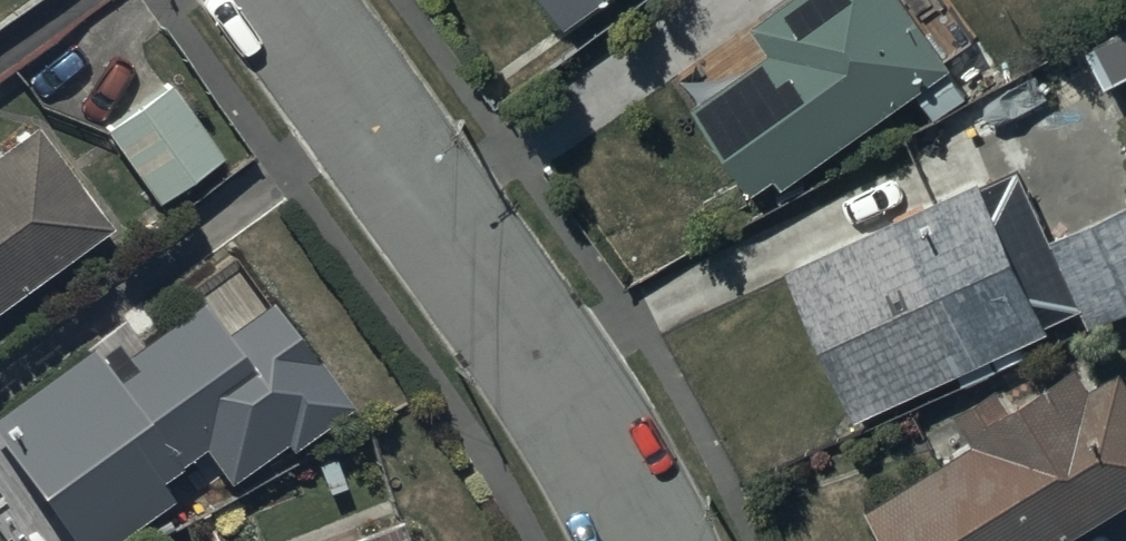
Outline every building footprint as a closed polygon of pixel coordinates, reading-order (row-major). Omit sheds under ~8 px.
[(564,27),(600,0),(546,0),(564,27)] [(949,64),(902,0),(794,0),(754,29),(770,51),(691,109),(754,194),(776,177),(783,187),(949,64)] [(1088,49),(1106,81),(1125,70),(1125,28),(1088,49)] [(166,87),(102,132),(157,204),(219,156),(166,87)] [(1053,240),(1033,196),(993,215),(982,191),(996,185),(962,110),(903,137),(933,202),(786,268),(856,421),(928,389),(932,398),(963,384),(958,372),(1048,331),(1045,324),(1081,308),(1088,325),(1125,308),(1125,207),(1053,240)] [(106,230),(32,129),(0,153),(0,307),(106,230)] [(0,411),(0,446),(69,540),(116,540),(170,502),(155,481),(199,449),(225,485),(283,443),(290,453),(348,411),(270,304),(222,339),(197,306),(127,357),(135,368),(115,383),(89,347),(0,411)] [(1125,500),(1125,382),(1121,373),(1089,393),(1062,350),(1037,365),(1050,386),(1013,409),(1000,388),(959,414),(976,442),(868,509),(888,540),(1059,540),(1125,500)] [(397,524),(351,540),(403,540),(397,524)]
